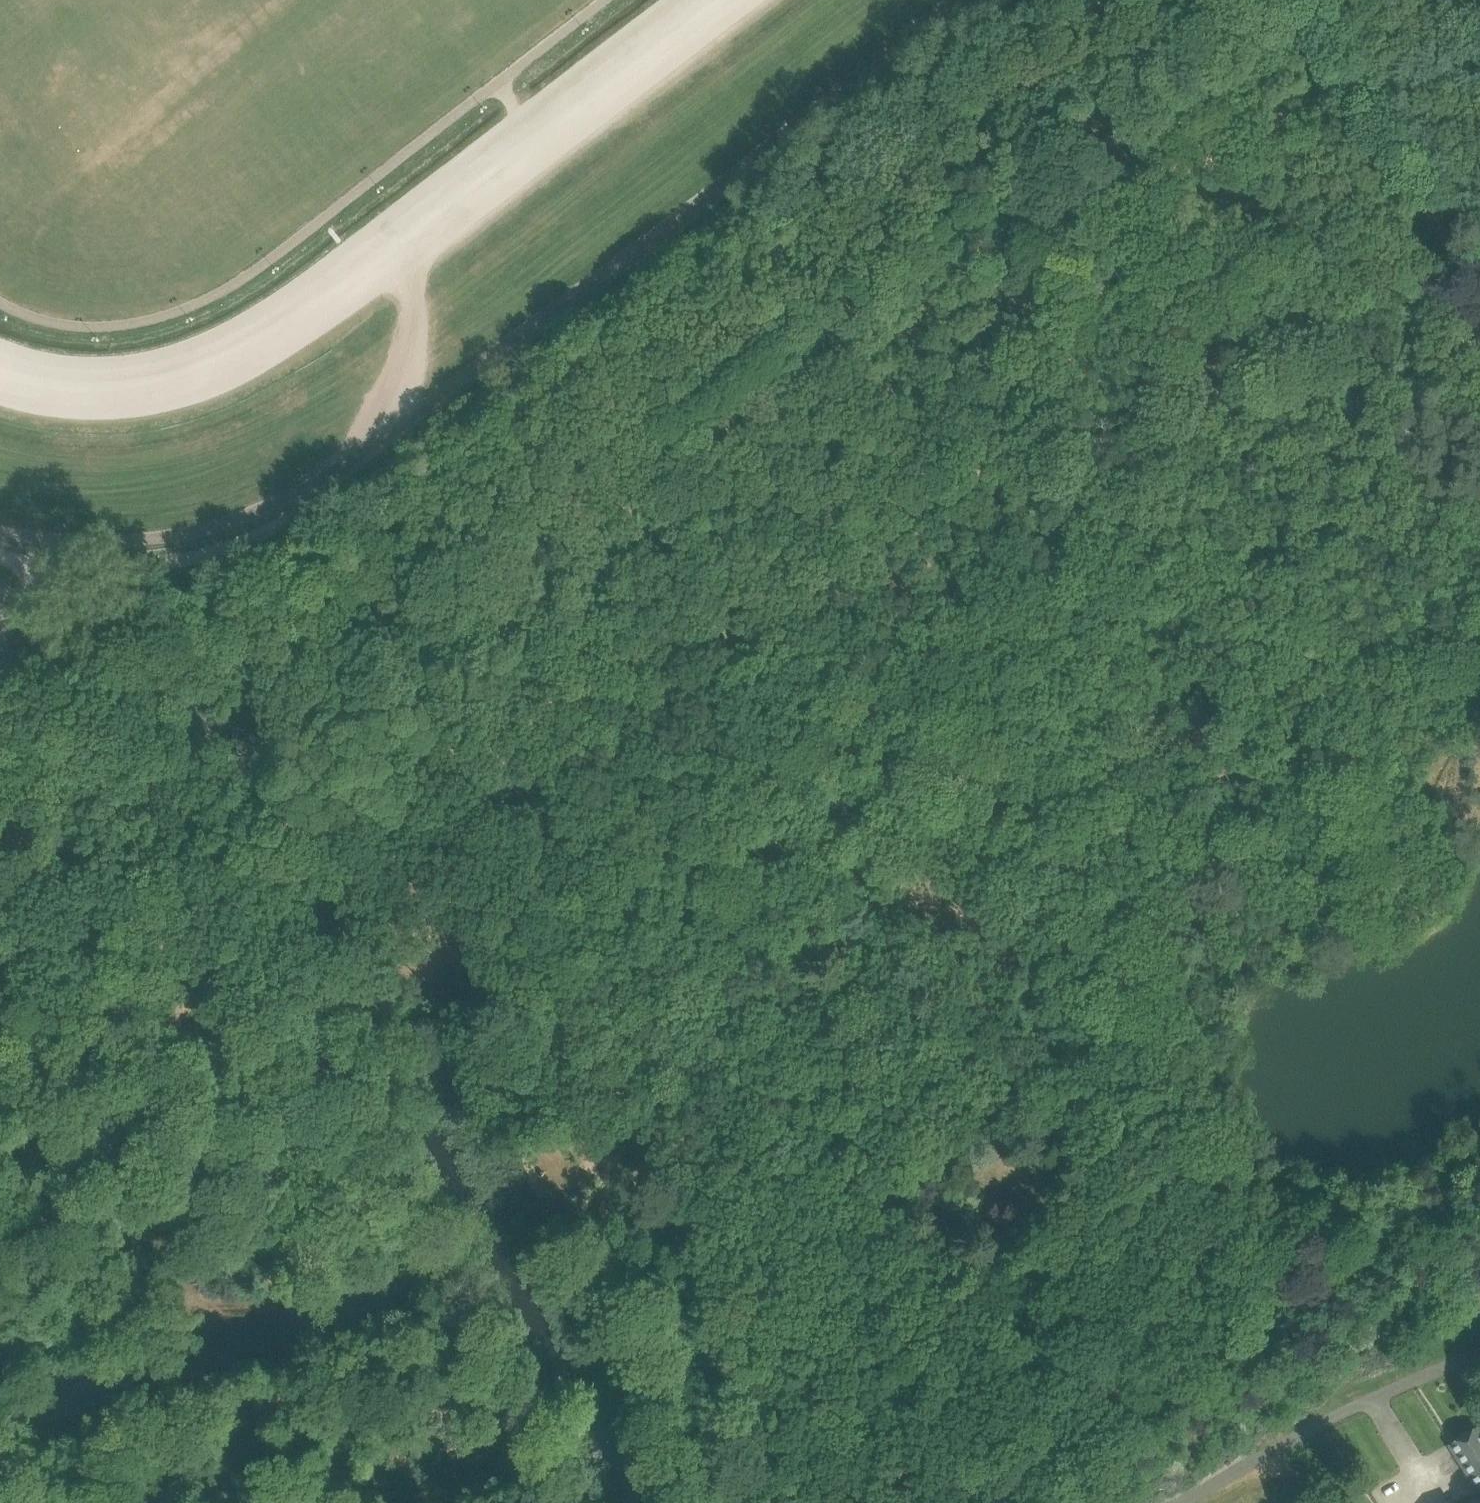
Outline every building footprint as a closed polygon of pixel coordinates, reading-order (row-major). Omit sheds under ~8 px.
[(19,636),(6,627),(0,636),(0,663),(19,636)] [(1451,1443),(1479,1489),(1479,1425),(1451,1443)]
